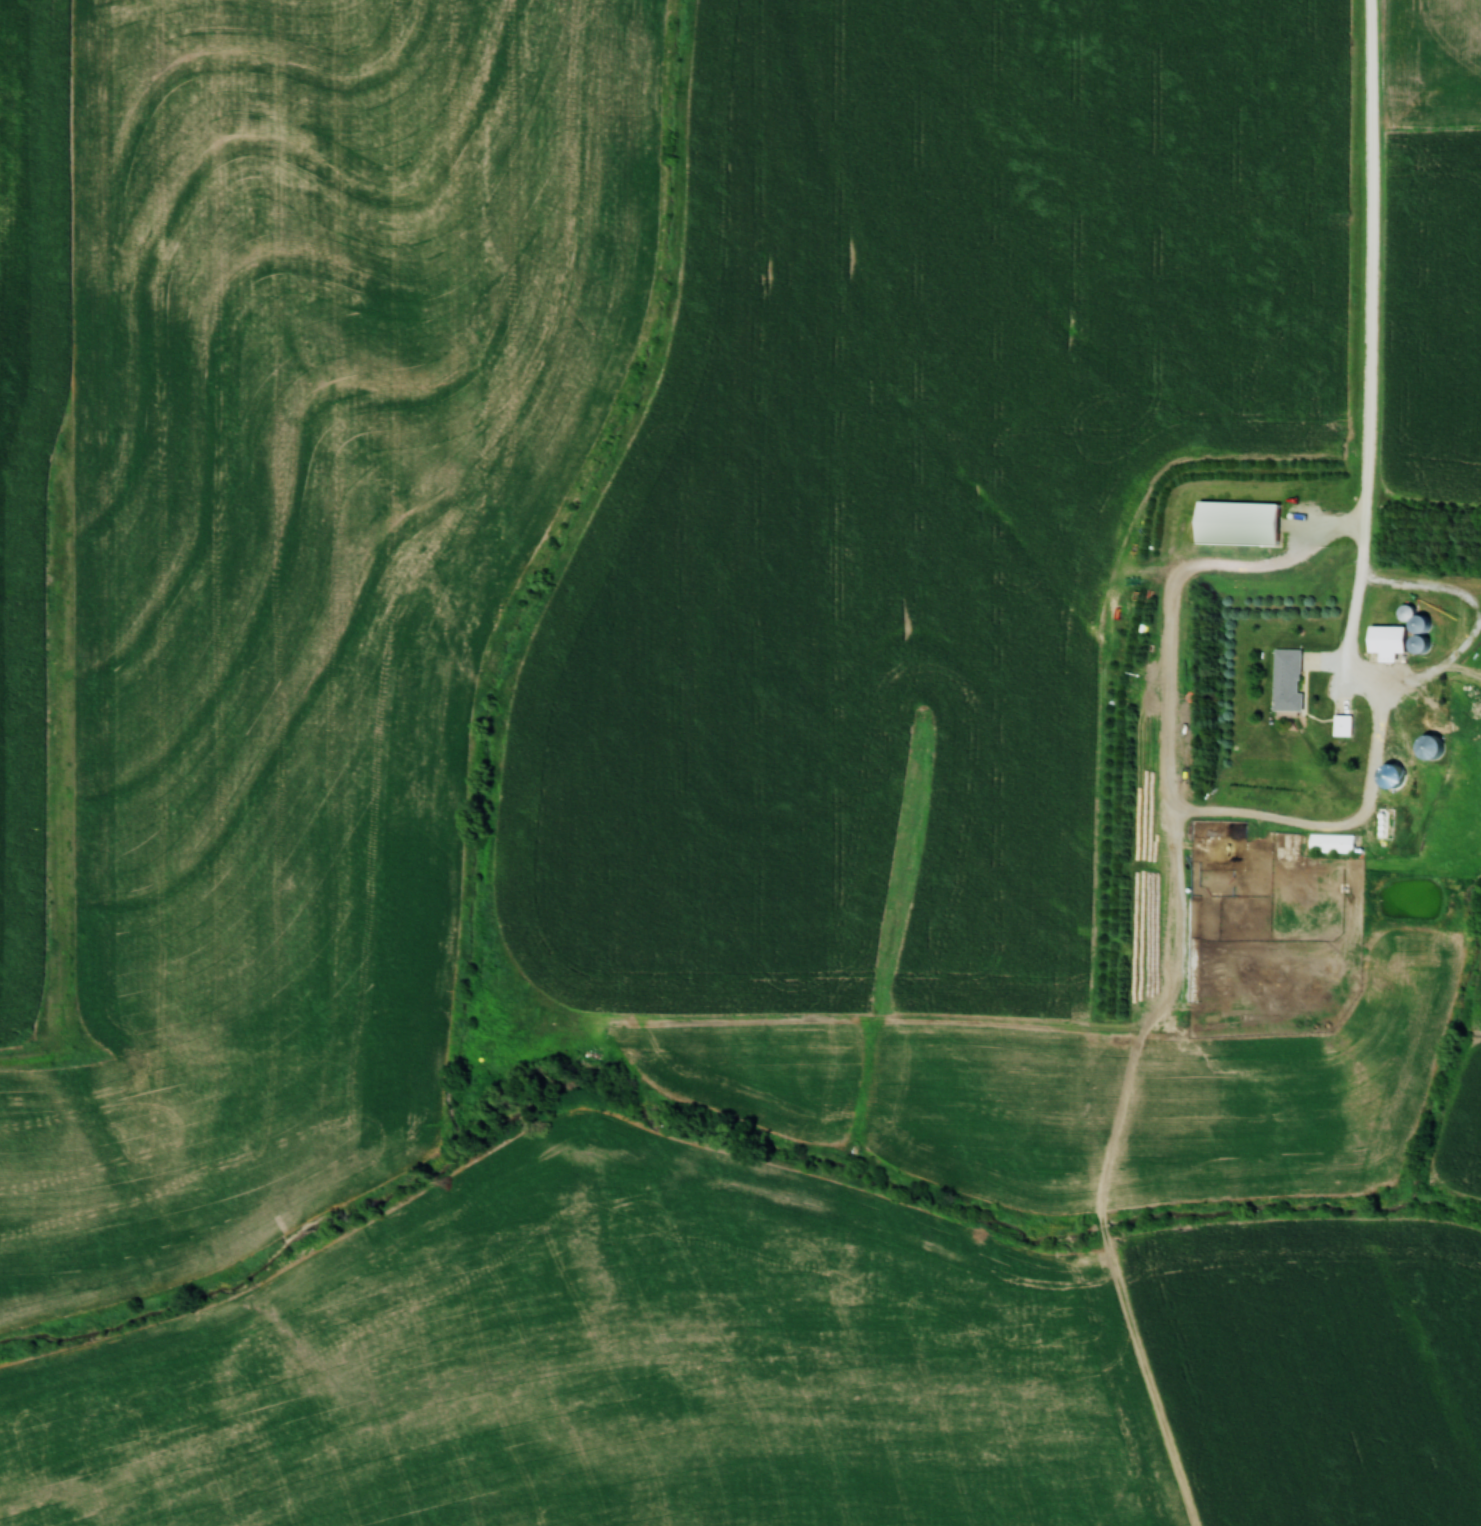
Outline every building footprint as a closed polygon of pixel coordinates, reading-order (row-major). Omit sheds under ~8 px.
[(1204,543),(1288,544),(1289,502),(1205,501),(1204,543)] [(1425,617),(1425,631),(1439,631),(1439,617),(1425,617)] [(1378,652),(1417,652),(1417,625),(1378,625),(1378,652)] [(1278,709),(1310,709),(1310,692),(1307,692),(1307,648),(1279,648),(1278,709)] [(1359,713),(1339,713),(1339,735),(1359,735),(1359,713)] [(1432,735),(1432,756),(1451,756),(1451,735),(1432,735)] [(1381,807),(1381,839),(1401,839),(1401,807),(1381,807)] [(1360,852),(1360,833),(1313,833),(1313,852),(1360,852)]
